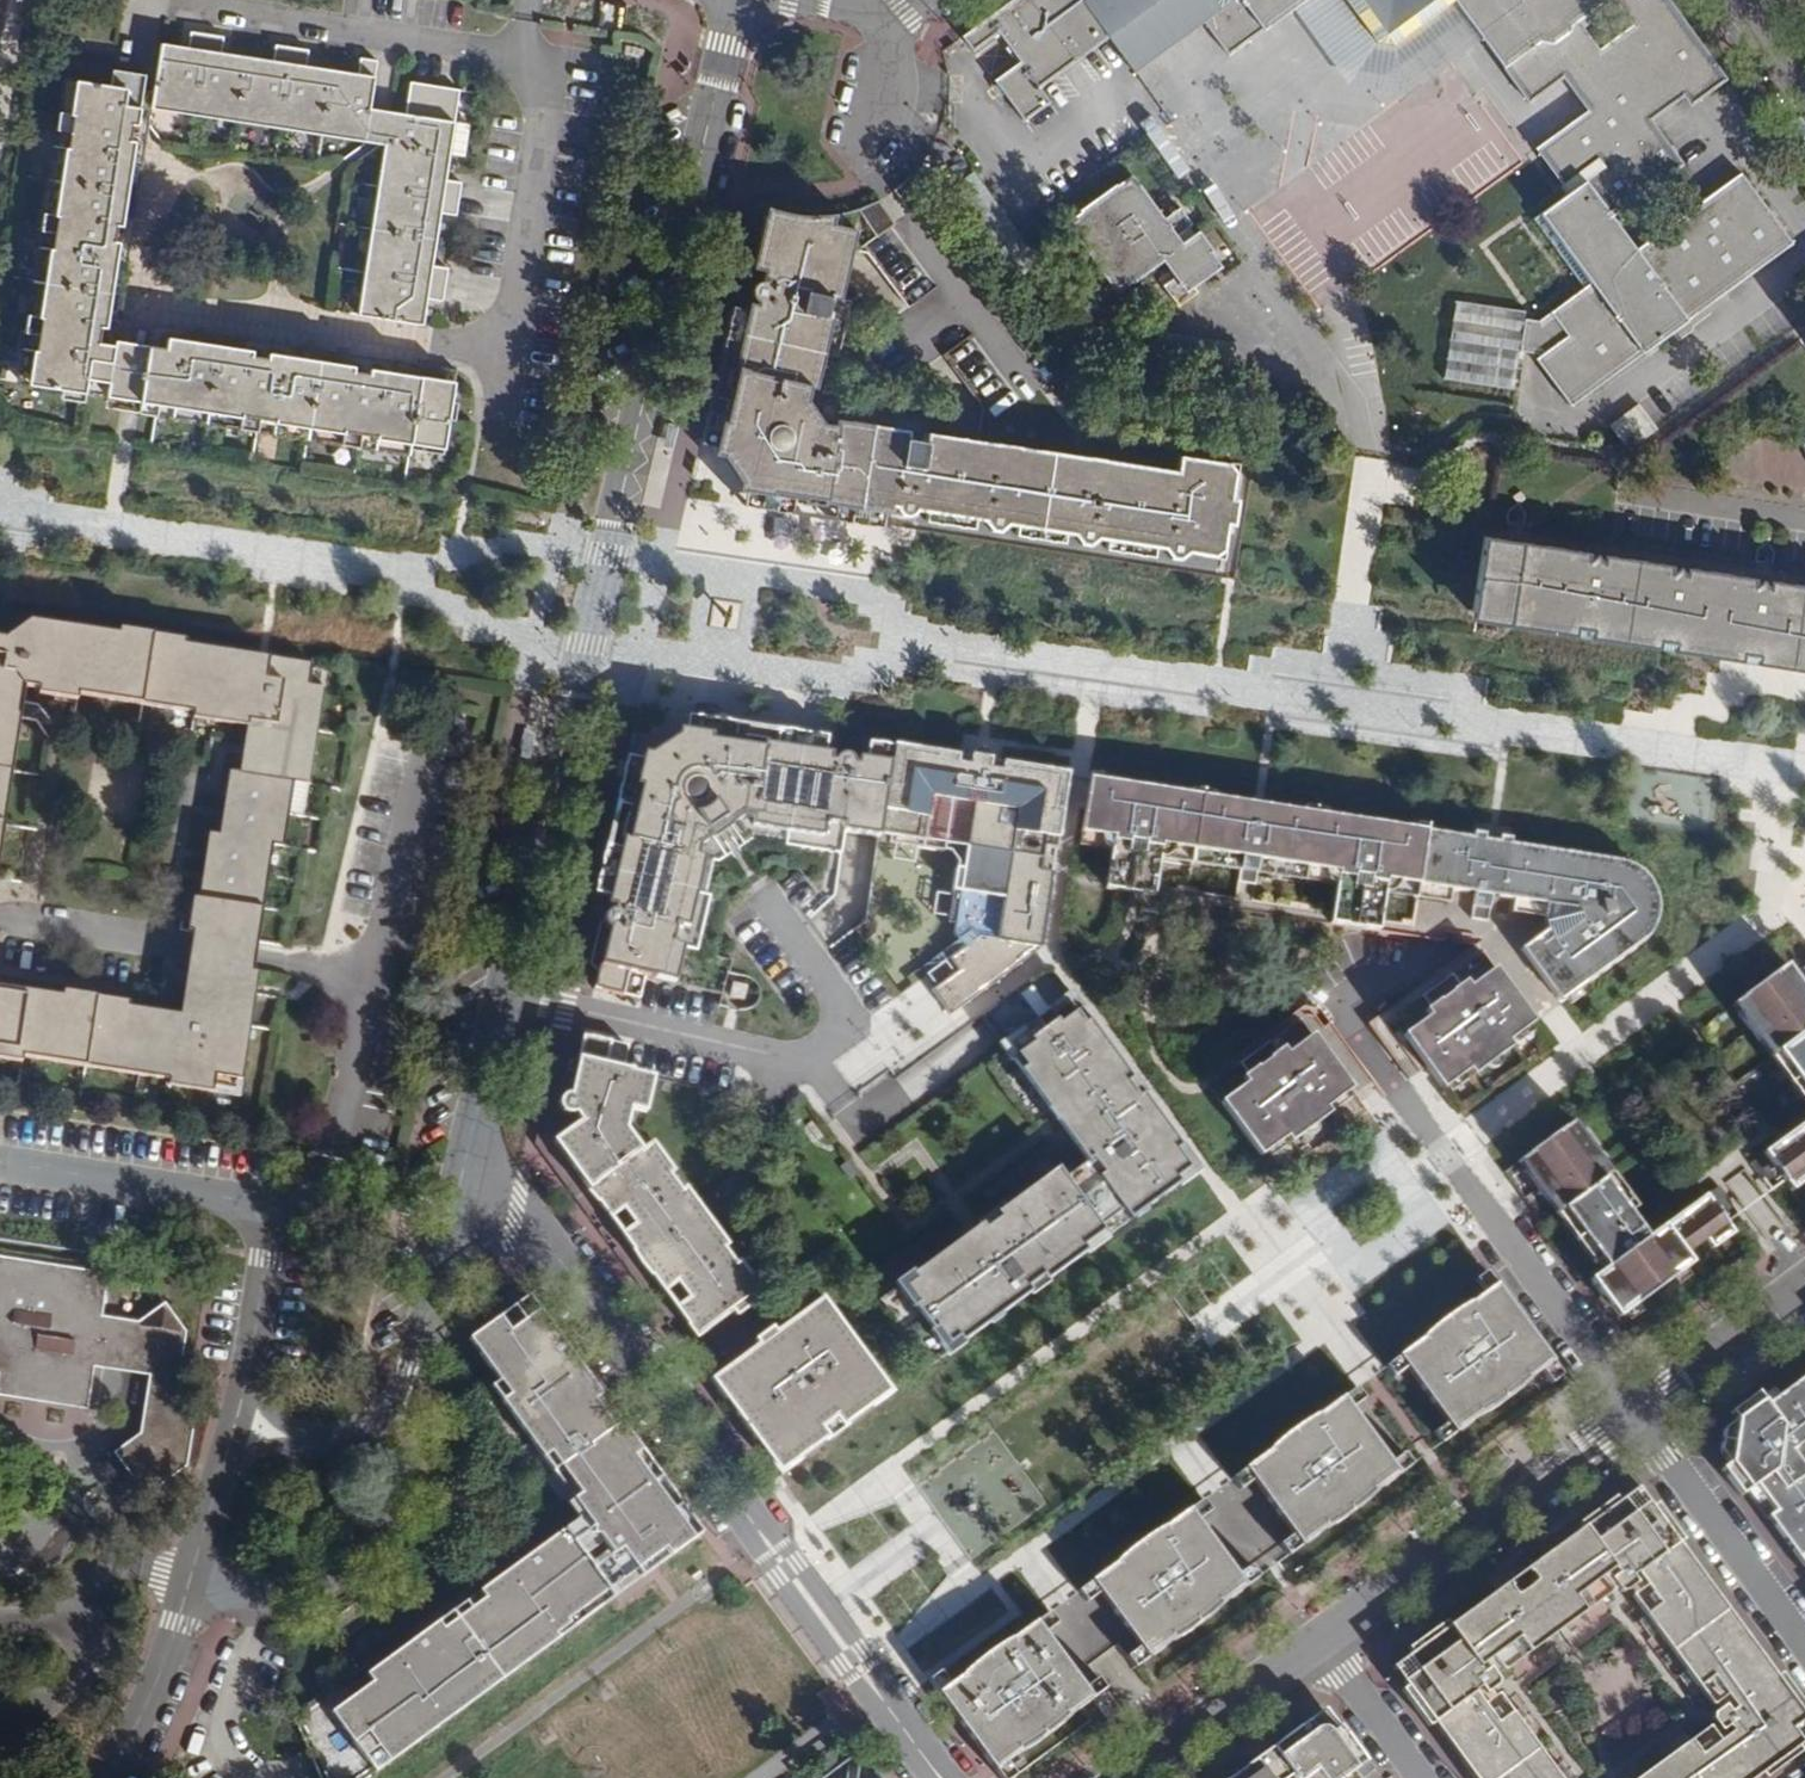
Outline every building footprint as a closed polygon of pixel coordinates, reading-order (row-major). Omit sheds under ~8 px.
[(955,38),(967,55),(993,37),(1014,67),(990,85),(1018,127),(1045,107),(1034,93),(1104,43),(1129,76),(1198,25),(1223,58),(1302,0),(1006,0),(955,38)] [(1447,0),(1427,0),(1401,20),(1366,16),(1354,0),(1336,0),(1368,41),(1388,44),(1447,0)] [(1366,16),(1401,20),(1427,0),(1354,0),(1366,16)] [(1473,34),(1481,28),(1460,0),(1447,0),(1473,34)] [(1481,28),(1473,34),(1524,102),(1557,79),(1583,113),(1532,150),(1559,186),(1594,161),(1601,170),(1531,219),(1580,288),(1545,313),(1563,336),(1537,355),(1531,360),(1566,406),(1771,259),(1720,189),(1635,250),(1612,219),(1682,167),(1648,122),(1683,97),(1689,106),(1725,81),(1666,0),(1460,0),(1481,28)] [(225,39),(193,34),(190,49),(164,45),(155,103),(181,108),(179,116),(213,121),(214,112),(240,115),(261,118),(260,128),(299,133),(300,125),(324,128),(349,132),(348,140),(365,143),(370,112),(377,62),(363,60),(360,74),(310,66),(311,52),(278,47),(276,61),(223,53),(225,39)] [(147,79),(114,74),(113,89),(71,82),(67,113),(58,112),(53,149),(61,150),(56,184),(51,217),(43,216),(38,249),(46,250),(41,283),(36,316),(28,315),(22,353),(30,355),(24,391),(111,404),(120,344),(112,343),(116,317),(119,317),(130,241),(134,242),(136,231),(132,230),(145,145),(137,144),(142,110),(147,79)] [(71,82),(63,81),(58,112),(67,113),(71,82)] [(462,90),(411,83),(406,117),(390,115),(385,146),(394,147),(391,171),(382,170),(376,208),(385,209),(382,232),(378,256),(370,255),(365,291),(373,292),(369,318),(426,326),(430,300),(446,302),(451,269),(436,267),(444,214),(459,216),(464,183),(448,180),(462,90)] [(155,103),(154,112),(179,116),(181,108),(155,103)] [(149,146),(154,112),(142,110),(137,144),(145,145),(149,146)] [(238,124),(240,115),(214,112),(213,121),(238,124)] [(365,143),(385,146),(390,115),(370,112),(365,143)] [(261,118),(240,115),(238,124),(260,128),(261,118)] [(323,137),(324,128),(300,125),(299,133),(323,137)] [(349,132),(324,128),(323,137),(348,140),(349,132)] [(394,147),(385,146),(382,170),(391,171),(394,147)] [(48,182),(56,184),(61,150),(53,149),(48,182)] [(1738,176),(1720,189),(1771,259),(1788,247),(1738,176)] [(1159,221),(1129,180),(1063,227),(1115,298),(1159,266),(1173,285),(1162,293),(1177,314),(1197,300),(1192,294),(1220,274),(1209,259),(1212,257),(1195,235),(1190,239),(1184,230),(1189,227),(1176,209),(1159,221)] [(51,217),(56,184),(48,182),(43,216),(51,217)] [(886,221),(871,200),(868,201),(849,209),(868,235),(886,221)] [(1060,544),(1061,533),(1063,522),(1073,525),(1072,533),(1076,547),(1085,548),(1092,537),(1092,528),(1105,529),(1103,540),(1102,550),(1149,557),(1150,547),(1152,537),(1162,539),(1161,547),(1168,560),(1174,562),(1182,553),(1218,558),(1232,464),(1176,455),(1174,472),(921,435),(922,421),(869,412),(867,419),(833,413),(834,407),(824,395),(817,393),(824,358),(831,360),(843,306),(831,304),(847,227),(825,222),(828,213),(803,214),(785,211),(761,205),(746,271),(757,273),(754,284),(747,287),(745,290),(746,297),(750,302),(748,312),(737,309),(727,356),(718,398),(707,445),(745,455),(740,494),(789,501),(829,508),(878,515),(879,505),(891,507),(893,516),(902,519),(909,516),(911,510),(912,499),(923,501),(922,511),(920,521),(967,529),(968,518),(969,508),(980,509),(978,520),(984,532),(995,534),(1001,524),(1002,513),(1012,515),(1011,525),(1010,536),(1060,544)] [(373,231),(382,232),(385,209),(376,208),(373,231)] [(378,256),(382,232),(373,231),(370,255),(378,256)] [(38,249),(33,282),(41,283),(46,250),(38,249)] [(41,283),(33,282),(28,315),(36,316),(41,283)] [(373,292),(365,291),(361,317),(369,318),(373,292)] [(727,356),(737,309),(728,307),(718,354),(727,356)] [(1563,336),(1545,313),(1537,318),(1525,317),(1516,348),(1537,355),(1563,336)] [(254,347),(164,334),(161,350),(153,410),(414,449),(415,444),(435,447),(442,440),(444,424),(453,424),(460,372),(425,367),(424,372),(367,364),(368,358),(357,357),(356,362),(266,349),(266,343),(255,342),(254,347)] [(161,350),(120,344),(111,404),(153,410),(161,350)] [(30,355),(22,353),(17,390),(24,391),(30,355)] [(707,445),(718,398),(708,396),(697,443),(707,445)] [(1651,427),(1633,402),(1606,423),(1622,448),(1651,427)] [(453,424),(444,424),(442,440),(435,447),(415,444),(414,449),(449,454),(453,424)] [(745,455),(707,445),(740,494),(745,455)] [(789,501),(740,494),(739,507),(787,514),(789,501)] [(911,510),(922,511),(923,501),(912,499),(911,510)] [(710,502),(699,548),(731,555),(741,509),(710,502)] [(878,515),(829,508),(828,520),(877,528),(878,515)] [(968,518),(978,520),(980,509),(969,508),(968,518)] [(1001,524),(1011,525),(1012,515),(1002,513),(1001,524)] [(1063,522),(1061,533),(1072,533),(1073,525),(1063,522)] [(1092,528),(1092,537),(1103,540),(1105,529),(1092,528)] [(1150,547),(1161,547),(1162,539),(1152,537),(1150,547)] [(1480,538),(1467,618),(1720,658),(1804,671),(1804,587),(1480,538)] [(188,636),(118,625),(117,631),(33,617),(7,635),(0,634),(0,680),(30,685),(45,687),(44,694),(58,696),(60,686),(83,690),(176,705),(178,695),(200,699),(198,709),(221,712),(219,722),(249,726),(261,728),(257,754),(245,752),(242,772),(232,770),(220,835),(212,833),(200,899),(195,898),(189,931),(196,932),(250,941),(253,919),(267,920),(269,906),(258,905),(268,844),(280,846),(286,847),(297,782),(309,784),(315,745),(303,743),(306,724),(318,726),(325,685),(310,683),(313,662),(269,655),(268,666),(206,655),(208,645),(187,642),(188,636)] [(269,655),(208,645),(206,655),(268,666),(269,655)] [(25,715),(30,685),(0,680),(0,711),(25,715)] [(83,690),(60,686),(58,696),(81,700),(83,690)] [(176,705),(198,709),(200,699),(178,695),(176,705)] [(221,712),(198,709),(196,718),(219,722),(221,712)] [(25,715),(0,711),(0,878),(25,715)] [(828,740),(685,717),(682,730),(826,752),(828,740)] [(318,726),(306,724),(303,743),(315,745),(318,726)] [(261,728),(249,726),(245,752),(257,754),(261,728)] [(843,835),(876,840),(891,750),(868,747),(865,768),(825,762),(826,752),(682,730),(682,732),(675,772),(635,762),(633,762),(602,898),(612,900),(610,910),(598,908),(585,964),(592,973),(607,993),(636,1000),(641,979),(672,985),(679,950),(691,953),(703,897),(699,896),(706,863),(711,865),(744,844),(746,837),(784,843),(783,849),(839,857),(843,835)] [(675,772),(682,732),(635,762),(675,772)] [(891,750),(876,840),(886,842),(885,850),(942,860),(943,852),(963,854),(960,876),(953,875),(945,930),(950,931),(948,940),(957,952),(953,957),(961,970),(933,991),(950,1016),(1039,953),(1051,877),(1031,873),(1034,849),(1055,852),(1066,778),(1001,767),(999,775),(988,773),(988,766),(969,762),(967,770),(956,768),(957,761),(891,750)] [(969,762),(988,766),(988,764),(988,761),(986,756),(979,753),(976,753),(974,755),(969,762)] [(633,762),(623,760),(591,896),(602,898),(633,762)] [(1101,776),(1087,773),(1085,781),(1077,843),(1110,848),(1108,859),(1103,900),(1152,907),(1157,867),(1159,856),(1240,868),(1238,879),(1236,893),(1254,895),(1256,883),(1258,871),(1337,884),(1336,895),(1331,934),(1380,942),(1385,903),(1387,892),(1452,901),(1470,903),(1472,887),(1480,888),(1474,931),(1492,933),(1497,891),(1505,892),(1503,908),(1521,911),(1552,916),(1551,928),(1550,933),(1524,952),(1560,1003),(1645,943),(1649,937),(1656,916),(1658,908),(1655,892),(1651,885),(1639,871),(1622,863),(1512,846),(1428,833),(1428,826),(1416,824),(1414,830),(1325,818),(1326,811),(1303,807),(1302,813),(1213,800),(1214,793),(1191,790),(1190,796),(1101,783),(1101,776)] [(1110,848),(1077,843),(1076,855),(1108,859),(1110,848)] [(263,876),(274,878),(280,846),(268,844),(263,876)] [(1240,868),(1159,856),(1157,867),(1238,879),(1240,868)] [(1337,884),(1258,871),(1256,883),(1336,895),(1337,884)] [(269,906),(274,878),(263,876),(258,905),(269,906)] [(1452,901),(1387,892),(1385,903),(1451,913),(1452,901)] [(1552,916),(1521,911),(1519,923),(1551,928),(1552,916)] [(250,941),(263,943),(267,920),(253,919),(250,941)] [(874,923),(862,920),(850,929),(862,945),(873,936),(874,923)] [(261,954),(263,943),(250,941),(196,932),(194,944),(187,983),(198,984),(253,994),(266,996),(270,966),(259,964),(261,954)] [(1791,974),(1787,968),(1773,977),(1777,984),(1791,974)] [(1532,1024),(1494,971),(1470,988),(1465,982),(1460,986),(1456,981),(1425,1003),(1429,1009),(1422,1014),(1427,1020),(1403,1037),(1424,1068),(1441,1090),(1532,1024)] [(607,993),(592,973),(588,989),(607,993)] [(1791,974),(1777,984),(1773,977),(1744,999),(1748,1005),(1736,1014),(1760,1048),(1772,1038),(1804,1083),(1804,992),(1791,974)] [(187,983),(181,1016),(192,1018),(198,984),(187,983)] [(17,1064),(18,1057),(172,1082),(171,1087),(216,1093),(217,1088),(250,1094),(262,1021),(244,1018),(246,1004),(252,1004),(253,994),(198,984),(192,1018),(191,1028),(150,1021),(152,1011),(129,1008),(130,1002),(65,991),(64,996),(33,991),(31,1002),(0,997),(0,1061),(17,1064)] [(0,985),(0,997),(31,1002),(33,991),(0,985)] [(1196,1172),(1060,992),(993,1038),(1074,1149),(888,1279),(941,1358),(993,1320),(980,1301),(1013,1278),(1025,1297),(1043,1284),(1196,1172)] [(266,996),(253,994),(252,1004),(246,1004),(244,1018),(262,1021),(266,996)] [(1748,1005),(1744,999),(1731,1008),(1736,1014),(1748,1005)] [(192,1018),(181,1016),(152,1011),(150,1021),(191,1028),(192,1018)] [(1341,1077),(1300,1023),(1276,1041),(1271,1033),(1265,1038),(1260,1031),(1231,1054),(1236,1060),(1228,1065),(1233,1073),(1209,1091),(1250,1147),(1341,1077)] [(626,1049),(580,1037),(575,1063),(564,1061),(545,1140),(693,1341),(762,1290),(642,1126),(652,1076),(622,1069),(626,1049)] [(1772,1038),(1760,1048),(1804,1109),(1804,1083),(1772,1038)] [(899,1079),(914,1102),(937,1087),(922,1064),(899,1079)] [(1748,1165),(1762,1184),(1776,1174),(1783,1183),(1804,1167),(1804,1123),(1748,1165)] [(1577,1131),(1572,1124),(1560,1134),(1565,1141),(1577,1131)] [(1602,1165),(1577,1131),(1565,1141),(1560,1134),(1529,1156),(1534,1163),(1522,1173),(1546,1206),(1559,1197),(1609,1266),(1596,1275),(1588,1281),(1618,1320),(1687,1268),(1682,1260),(1704,1244),(1726,1227),(1719,1218),(1732,1208),(1716,1187),(1653,1234),(1648,1228),(1642,1233),(1617,1200),(1595,1170),(1602,1165)] [(1534,1163),(1529,1156),(1516,1165),(1522,1173),(1534,1163)] [(1625,1195),(1602,1165),(1595,1170),(1617,1200),(1625,1195)] [(1783,1183),(1790,1193),(1804,1181),(1804,1167),(1783,1183)] [(1769,1194),(1783,1183),(1776,1174),(1762,1184),(1769,1194)] [(1609,1266),(1559,1197),(1546,1206),(1596,1275),(1609,1266)] [(1719,1218),(1726,1227),(1739,1218),(1732,1208),(1719,1218)] [(1732,1235),(1726,1227),(1704,1244),(1710,1252),(1732,1235)] [(78,1411),(79,1405),(85,1406),(91,1368),(143,1377),(140,1399),(170,1403),(181,1336),(162,1309),(134,1326),(99,1318),(105,1282),(99,1280),(100,1275),(0,1259),(0,1399),(78,1411)] [(1495,1286),(1485,1272),(1473,1280),(1484,1294),(1495,1286)] [(1553,1365),(1495,1286),(1484,1294),(1398,1357),(1407,1368),(1449,1425),(1457,1436),(1541,1373),(1553,1365)] [(836,1316),(820,1295),(798,1312),(800,1315),(733,1364),(731,1362),(706,1380),(778,1478),(893,1394),(876,1372),(874,1374),(834,1318),(836,1316)] [(599,1397),(527,1298),(497,1320),(507,1334),(478,1356),(498,1383),(509,1398),(500,1403),(562,1488),(570,1483),(579,1496),(572,1502),(583,1516),(592,1529),(590,1536),(598,1538),(611,1557),(619,1551),(639,1580),(700,1535),(619,1424),(612,1429),(594,1402),(599,1397)] [(507,1334),(497,1320),(468,1341),(478,1356),(507,1334)] [(1407,1368),(1398,1357),(1384,1367),(1392,1379),(1407,1368)] [(1561,1375),(1553,1365),(1541,1373),(1550,1383),(1561,1375)] [(1804,1377),(1764,1407),(1755,1394),(1727,1415),(1733,1423),(1720,1431),(1717,1456),(1725,1467),(1718,1472),(1739,1500),(1747,1494),(1804,1574),(1804,1465),(1799,1457),(1804,1453),(1804,1376),(1804,1377)] [(509,1398),(498,1383),(490,1389),(500,1403),(509,1398)] [(1364,1400),(1355,1388),(1343,1397),(1352,1409),(1364,1400)] [(1352,1409),(1343,1397),(1244,1469),(1252,1480),(1293,1536),(1302,1548),(1401,1475),(1393,1464),(1352,1409)] [(140,1399),(133,1442),(182,1451),(170,1403),(140,1399)] [(1457,1436),(1449,1425),(1435,1436),(1442,1446),(1457,1436)] [(182,1451),(133,1442),(107,1459),(127,1487),(156,1492),(182,1451)] [(1413,1467),(1405,1456),(1393,1464),(1401,1475),(1413,1467)] [(1252,1480),(1244,1469),(1231,1478),(1238,1489),(1252,1480)] [(1649,1508),(1634,1489),(1615,1503),(1630,1523),(1649,1508)] [(528,1497),(507,1494),(504,1515),(525,1519),(528,1497)] [(1646,1777),(1754,1777),(1759,1774),(1761,1777),(1766,1777),(1799,1753),(1796,1749),(1783,1730),(1800,1716),(1804,1713),(1804,1711),(1779,1674),(1773,1678),(1676,1546),(1682,1541),(1655,1503),(1649,1508),(1630,1523),(1615,1503),(1611,1496),(1573,1525),(1578,1531),(1521,1572),(1561,1627),(1620,1585),(1720,1723),(1646,1777)] [(1209,1511),(1201,1500),(1188,1509),(1196,1520),(1209,1511)] [(1196,1520),(1188,1509),(1090,1581),(1097,1591),(1139,1648),(1147,1659),(1246,1588),(1237,1577),(1196,1520)] [(562,1531),(606,1592),(612,1600),(635,1583),(639,1580),(619,1551),(611,1557),(598,1538),(590,1536),(592,1529),(583,1516),(562,1531)] [(369,1684),(343,1704),(364,1734),(353,1742),(375,1773),(427,1735),(584,1620),(578,1612),(606,1592),(562,1531),(478,1594),(483,1600),(469,1609),(464,1602),(364,1676),(369,1684)] [(1302,1548),(1293,1536),(1280,1545),(1289,1557),(1302,1548)] [(1258,1579),(1249,1568),(1237,1577),(1246,1588),(1258,1579)] [(1561,1627),(1521,1572),(1500,1587),(1541,1642),(1561,1627)] [(1097,1591),(1090,1581),(1078,1590),(1085,1600),(1097,1591)] [(1720,1723),(1620,1585),(1561,1627),(1577,1649),(1615,1622),(1685,1717),(1602,1777),(1646,1777),(1720,1723)] [(1541,1642),(1500,1587),(1445,1627),(1440,1621),(1402,1649),(1406,1655),(1421,1675),(1404,1688),(1399,1692),(1426,1728),(1431,1725),(1469,1777),(1555,1777),(1486,1682),(1541,1642)] [(612,1600),(606,1592),(578,1612),(584,1620),(612,1600)] [(1054,1623),(1046,1612),(1034,1622),(1042,1632),(1054,1623)] [(1042,1632),(1034,1622),(948,1684),(946,1682),(934,1690),(993,1771),(1004,1762),(1091,1700),(1083,1688),(1042,1632)] [(1541,1642),(1486,1682),(1555,1777),(1583,1777),(1519,1691),(1557,1664),(1541,1642)] [(1147,1659),(1139,1648),(1126,1657),(1134,1669),(1147,1659)] [(1421,1675),(1406,1655),(1387,1669),(1404,1688),(1421,1675)] [(946,1682),(937,1670),(926,1679),(934,1690),(946,1682)] [(353,1742),(331,1713),(343,1704),(369,1684),(364,1676),(299,1725),(320,1777),(369,1777),(375,1773),(353,1742)] [(1103,1691),(1095,1680),(1083,1688),(1091,1700),(1103,1691)] [(364,1734),(343,1704),(331,1713),(353,1742),(364,1734)] [(1800,1716),(1783,1730),(1796,1749),(1804,1743),(1804,1723),(1800,1716)] [(1290,1777),(1374,1777),(1339,1730),(1332,1735),(1321,1731),(1314,1732),(1308,1723),(1270,1751),(1290,1777)] [(859,1749),(853,1753),(853,1761),(848,1760),(845,1777),(858,1777),(861,1751),(859,1749)] [(1266,1777),(1290,1777),(1270,1751),(1254,1762),(1261,1772),(1266,1777)] [(1004,1762),(993,1771),(999,1777),(1003,1777),(1012,1771),(1004,1762)] [(1232,1777),(1253,1777),(1261,1772),(1254,1762),(1232,1777)]
